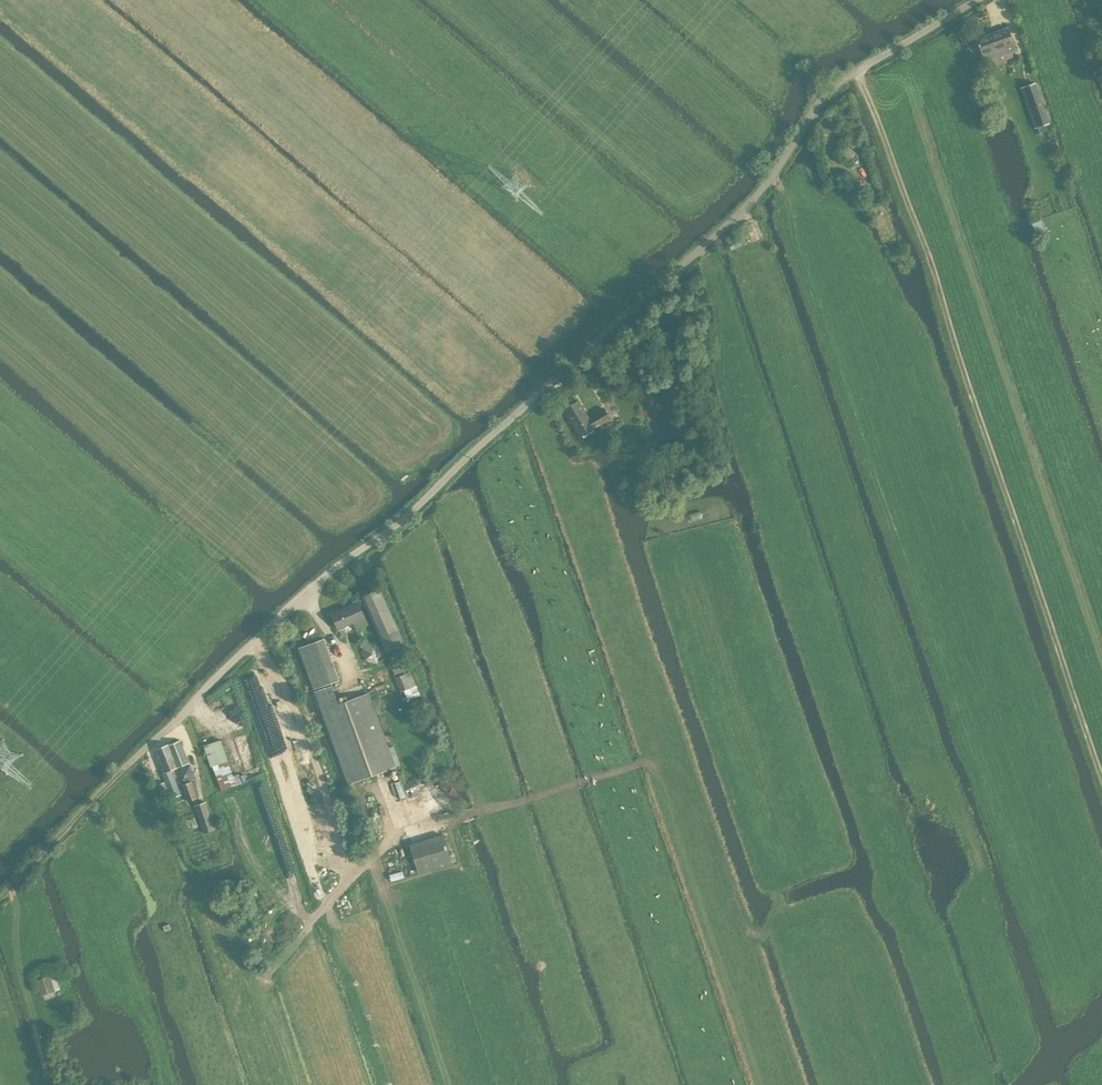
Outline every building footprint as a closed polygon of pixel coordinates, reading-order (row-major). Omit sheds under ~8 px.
[(1008,28),(976,39),(982,56),(1005,48),(1006,52),(1015,49),(1008,28)] [(1035,83),(1024,87),(1039,127),(1049,123),(1035,83)] [(837,119),(848,112),(843,105),(832,112),(837,119)] [(847,144),(839,152),(849,161),(856,153),(847,144)] [(598,370),(589,375),(596,387),(605,382),(598,370)] [(580,436),(611,418),(605,408),(590,417),(579,400),(564,409),(580,436)] [(380,587),(361,596),(387,653),(405,644),(380,587)] [(339,628),(353,622),(356,630),(368,624),(365,617),(358,601),(332,613),(339,628)] [(340,680),(324,638),(299,647),(314,689),(340,680)] [(374,642),(363,647),(364,660),(376,663),(383,652),(374,642)] [(395,675),(407,670),(403,662),(391,667),(395,675)] [(400,691),(407,689),(417,685),(411,671),(395,677),(400,691)] [(397,767),(396,766),(400,765),(396,753),(392,755),(369,692),(339,703),(332,684),(315,691),(349,784),(397,767)] [(420,693),(419,691),(417,685),(407,689),(410,697),(420,693)] [(204,745),(210,763),(211,766),(213,766),(222,790),(237,784),(229,763),(221,739),(204,745)] [(156,749),(162,763),(163,768),(161,769),(166,782),(158,784),(162,795),(170,792),(172,797),(181,794),(171,770),(178,767),(190,762),(180,740),(169,744),(168,744),(156,749)] [(192,781),(182,785),(189,802),(198,798),(192,781)] [(206,801),(195,805),(204,833),(216,829),(206,801)] [(199,826),(195,817),(180,823),(184,832),(199,826)] [(418,873),(451,863),(443,834),(410,844),(418,873)] [(37,980),(42,994),(54,990),(49,976),(37,980)]
